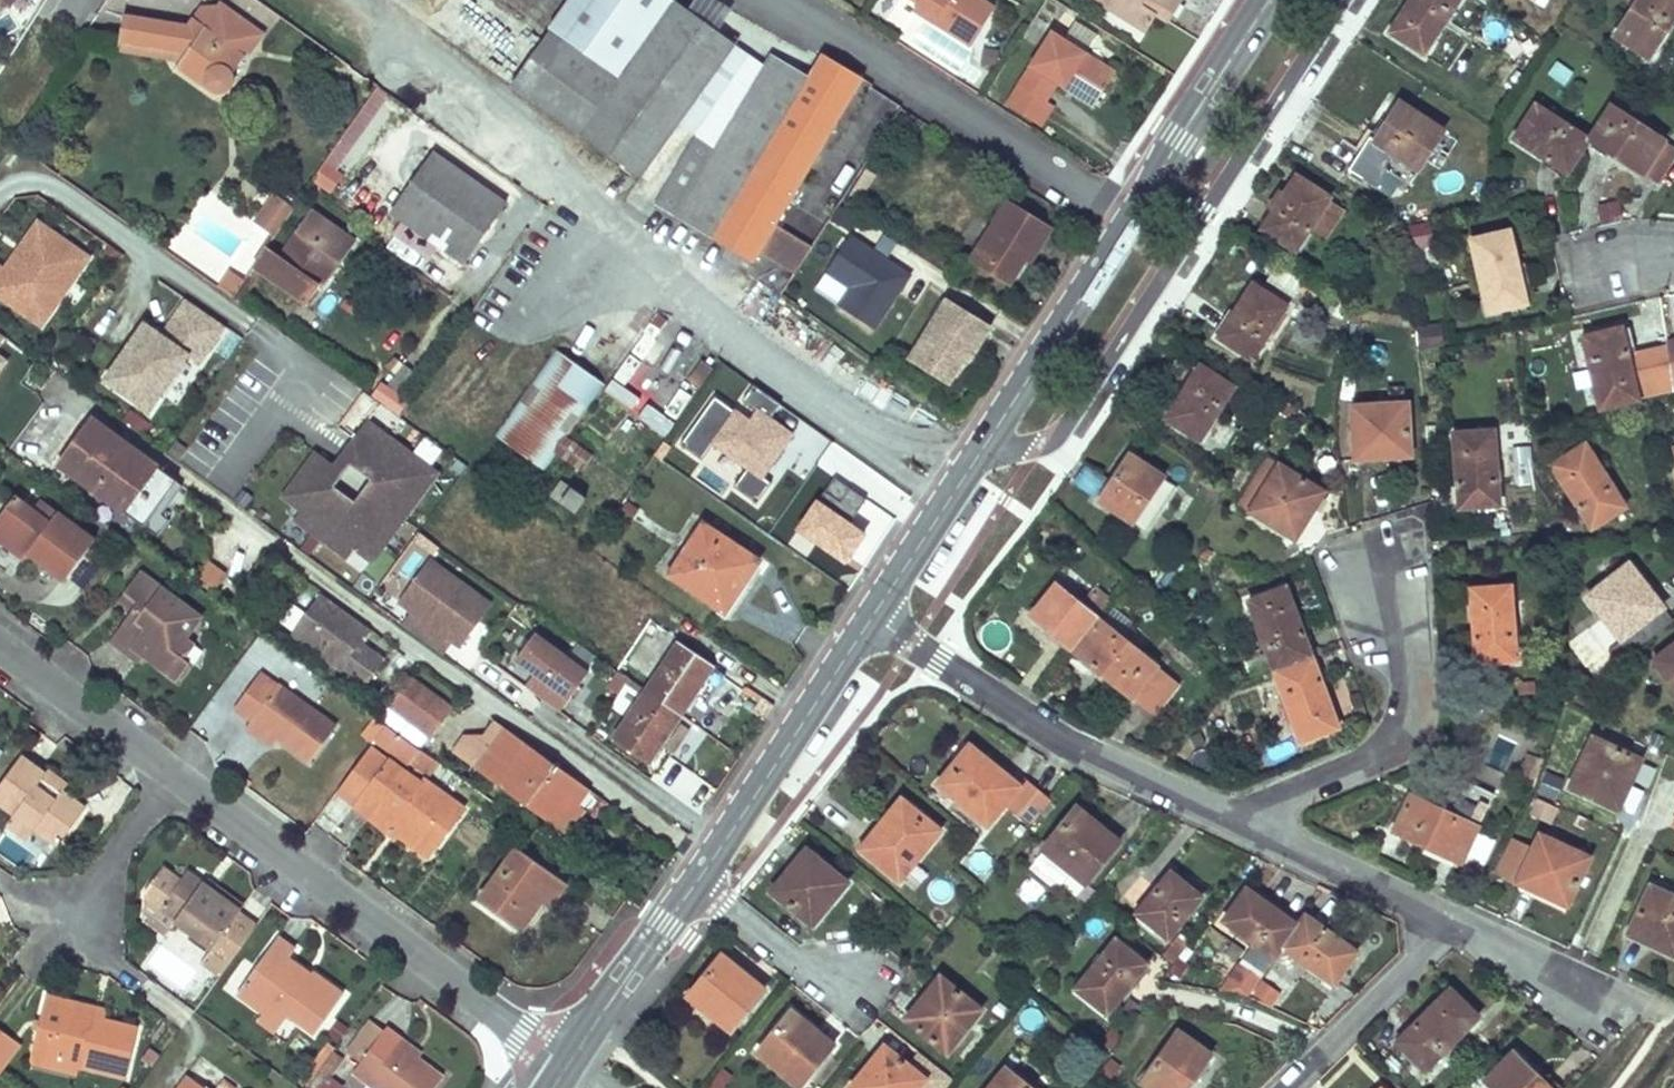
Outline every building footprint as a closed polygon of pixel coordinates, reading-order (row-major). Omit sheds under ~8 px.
[(9,7),(22,15),(32,0),(14,0),(9,7)] [(672,0),(571,0),(549,31),(620,81),(676,3),(672,0)] [(914,8),(933,20),(929,27),(969,51),(991,14),(973,4),(967,0),(902,0),(914,8)] [(1088,1),(1145,36),(1156,21),(1168,27),(1184,0),(1089,0),(1088,1)] [(1389,31),(1421,51),(1454,0),(1409,0),(1389,31)] [(1614,35),(1647,55),(1673,14),(1673,0),(1637,0),(1614,35)] [(728,40),(676,3),(620,81),(549,31),(509,86),(640,179),(738,41),(731,36),(728,40)] [(260,36),(219,8),(206,27),(247,56),(260,36)] [(933,20),(914,8),(911,15),(929,27),(933,20)] [(190,25),(125,15),(121,43),(187,55),(183,61),(206,76),(204,83),(207,89),(211,96),(219,99),(226,98),(233,91),(235,84),(234,74),(247,56),(206,27),(194,19),(190,25)] [(1051,34),(1004,110),(1041,133),(1054,111),(1046,107),(1058,89),(1063,92),(1068,84),(1099,105),(1117,75),(1089,58),(1099,41),(1077,27),(1067,44),(1051,34)] [(187,55),(121,43),(119,52),(183,61),(187,55)] [(863,79),(824,54),(810,78),(774,56),(718,150),(699,139),(657,207),(755,264),(863,79)] [(204,83),(206,76),(183,61),(180,66),(204,83)] [(1099,105),(1068,84),(1063,92),(1094,113),(1099,105)] [(312,180),(330,193),(344,174),(338,170),(390,97),(377,88),(312,180)] [(1405,104),(1400,102),(1383,128),(1388,130),(1405,104)] [(1589,138),(1535,102),(1513,136),(1567,173),(1589,138)] [(1410,183),(1443,130),(1405,104),(1388,130),(1383,128),(1376,139),(1371,135),(1360,151),(1410,183)] [(1610,105),(1589,138),(1657,182),(1673,154),(1673,146),(1610,105)] [(508,202),(435,150),(391,213),(463,264),(508,202)] [(1330,198),(1297,175),(1262,227),(1296,251),(1311,228),(1328,202),(1330,198)] [(277,237),(295,211),(275,197),(258,222),(277,237)] [(1622,199),(1598,202),(1601,222),(1624,218),(1622,199)] [(1051,231),(1008,202),(970,258),(1010,285),(1026,261),(1029,263),(1051,231)] [(1324,237),(1341,210),(1340,210),(1328,202),(1311,228),(1324,237)] [(256,266),(266,273),(310,304),(319,290),(301,277),(310,264),(316,269),(328,252),(344,263),(359,241),(317,211),(281,261),(266,251),(256,266)] [(1414,242),(1434,243),(1435,223),(1416,221),(1414,242)] [(38,226),(20,255),(27,259),(45,231),(38,226)] [(9,271),(0,265),(0,295),(44,327),(88,261),(45,231),(27,259),(20,255),(9,271)] [(1527,303),(1510,231),(1471,240),(1487,313),(1527,303)] [(883,328),(913,266),(846,233),(816,295),(883,328)] [(344,263),(328,252),(316,269),(310,264),(301,277),(319,290),(323,293),(344,263)] [(233,298),(243,305),(266,273),(256,266),(244,282),(233,298)] [(233,298),(244,282),(230,273),(219,288),(233,298)] [(1288,304),(1255,283),(1219,337),(1253,359),(1288,304)] [(990,329),(947,302),(911,359),(948,383),(965,356),(969,359),(990,329)] [(162,339),(145,328),(107,382),(149,411),(187,357),(197,366),(224,328),(188,303),(162,339)] [(1445,325),(1421,324),(1420,346),(1444,346),(1445,325)] [(1640,399),(1622,328),(1583,336),(1591,370),(1600,408),(1640,399)] [(17,348),(0,336),(0,372),(17,348)] [(1673,390),(1673,339),(1665,342),(1673,391),(1673,390)] [(604,384),(555,349),(497,435),(546,471),(558,454),(582,470),(593,455),(568,437),(584,414),(604,384)] [(698,359),(686,378),(698,387),(711,368),(698,359)] [(387,386),(397,393),(412,373),(402,366),(387,386)] [(1234,387),(1202,366),(1168,418),(1200,439),(1234,387)] [(1600,408),(1591,370),(1582,372),(1590,411),(1600,408)] [(713,392),(680,448),(761,494),(798,429),(773,414),(782,400),(755,385),(741,408),(713,392)] [(1406,402),(1352,406),(1354,441),(1409,438),(1406,402)] [(610,431),(584,414),(568,437),(593,455),(610,431)] [(175,480),(89,418),(57,463),(144,526),(175,480)] [(437,472),(369,423),(353,443),(356,457),(344,473),(319,453),(286,496),(302,508),(295,520),(355,564),(367,548),(377,556),(437,472)] [(1500,505),(1494,432),(1455,435),(1460,507),(1500,505)] [(415,450),(433,460),(441,445),(423,435),(415,450)] [(1410,456),(1409,438),(1354,441),(1355,460),(1410,456)] [(1627,505),(1585,443),(1552,465),(1592,527),(1627,505)] [(1163,476),(1131,453),(1100,498),(1132,521),(1163,476)] [(1325,490),(1282,463),(1250,511),(1295,539),(1325,490)] [(1099,495),(1107,474),(1081,465),(1074,486),(1099,495)] [(1177,485),(1163,476),(1132,521),(1148,531),(1177,485)] [(586,499),(562,482),(552,496),(576,513),(586,499)] [(43,497),(34,508),(17,495),(0,517),(0,539),(24,557),(30,549),(66,577),(96,538),(43,497)] [(756,562),(703,525),(670,574),(724,612),(756,562)] [(215,590),(229,573),(210,559),(197,575),(215,590)] [(412,612),(401,625),(440,653),(450,640),(458,645),(469,630),(465,626),(468,622),(473,625),(488,604),(428,561),(398,601),(412,612)] [(1606,649),(1616,662),(1630,651),(1672,619),(1629,563),(1588,596),(1620,638),(1606,649)] [(201,615),(141,570),(126,590),(141,600),(134,609),(112,639),(129,651),(134,645),(145,653),(178,677),(189,660),(184,657),(195,641),(187,634),(201,615)] [(1510,584),(1472,587),(1477,662),(1517,659),(1510,584)] [(1032,616),(1153,714),(1177,683),(1121,637),(1132,623),(1113,608),(1102,622),(1056,585),(1032,616)] [(1338,725),(1287,587),(1250,601),(1301,739),(1338,725)] [(141,600),(126,590),(119,599),(134,609),(141,600)] [(356,642),(366,629),(317,594),(288,634),(361,687),(381,660),(356,642)] [(468,622),(465,626),(469,630),(473,625),(468,622)] [(532,672),(523,686),(558,711),(587,673),(532,633),(514,658),(532,672)] [(711,666),(677,643),(645,691),(679,714),(711,666)] [(1654,659),(1673,686),(1673,644),(1654,659)] [(145,653),(134,645),(129,651),(140,659),(145,653)] [(276,686),(260,674),(237,706),(252,717),(278,736),(312,761),(339,724),(279,682),(276,686)] [(407,676),(386,706),(405,720),(414,708),(427,690),(420,685),(407,676)] [(453,708),(427,690),(414,708),(405,720),(431,737),(453,708)] [(679,714),(645,691),(612,738),(647,761),(679,714)] [(278,736),(252,717),(245,727),(271,745),(278,736)] [(505,729),(497,723),(484,741),(464,739),(454,754),(476,770),(505,729)] [(575,806),(587,789),(505,729),(476,770),(566,835),(582,812),(575,806)] [(1489,765),(1518,772),(1525,741),(1497,734),(1489,765)] [(1641,759),(1594,736),(1570,785),(1618,808),(1641,759)] [(356,806),(390,758),(371,743),(335,791),(356,806)] [(938,783),(986,825),(1008,799),(1035,822),(1051,802),(1023,779),(1019,784),(970,744),(938,783)] [(1545,755),(1530,751),(1528,758),(1543,763),(1545,755)] [(84,808),(59,790),(64,783),(44,769),(42,772),(18,757),(0,784),(0,802),(15,813),(36,827),(59,843),(84,808)] [(421,781),(390,758),(356,806),(389,830),(396,822),(436,850),(465,808),(425,779),(421,781)] [(1543,763),(1528,758),(1522,781),(1536,785),(1543,763)] [(1478,825),(1411,793),(1394,829),(1461,860),(1478,825)] [(941,831),(901,799),(876,831),(890,843),(881,854),(867,843),(861,850),(900,881),(941,831)] [(1120,840),(1076,804),(1064,819),(1108,855),(1120,840)] [(36,827),(15,813),(7,823),(28,838),(36,827)] [(1108,855),(1064,819),(1041,848),(1085,884),(1108,855)] [(436,850),(396,822),(389,830),(429,860),(436,850)] [(876,831),(867,843),(881,854),(890,843),(876,831)] [(1591,857),(1541,833),(1534,847),(1515,839),(1497,871),(1568,904),(1591,857)] [(565,883),(516,848),(478,900),(519,929),(540,900),(548,906),(565,883)] [(822,860),(808,848),(772,893),(786,904),(822,860)] [(847,880),(822,860),(786,904),(812,925),(847,880)] [(210,947),(204,954),(223,967),(253,924),(235,912),(238,908),(213,889),(185,870),(179,878),(160,865),(141,891),(139,917),(162,934),(173,920),(210,947)] [(1201,896),(1171,871),(1137,911),(1168,937),(1201,896)] [(217,884),(213,889),(238,908),(242,903),(217,884)] [(1651,884),(1628,932),(1673,955),(1673,895),(1651,884)] [(1298,924),(1247,887),(1224,920),(1276,957),(1282,948),(1298,924)] [(1357,951),(1305,914),(1298,924),(1282,948),(1334,984),(1357,951)] [(235,990),(262,1010),(271,999),(287,1010),(299,1019),(314,1030),(343,991),(312,968),(309,971),(287,955),(293,947),(276,934),(235,990)] [(1147,964),(1116,939),(1077,987),(1107,1013),(1147,964)] [(204,954),(199,961),(217,975),(223,967),(204,954)] [(765,989),(721,954),(708,970),(752,1006),(765,989)] [(1261,977),(1241,963),(1221,991),(1248,997),(1261,977)] [(752,1006),(708,970),(688,995),(732,1031),(752,1006)] [(982,1009),(940,975),(905,1018),(947,1053),(982,1009)] [(1275,1007),(1283,990),(1262,979),(1253,996),(1275,1007)] [(1477,1016),(1449,989),(1397,1040),(1424,1068),(1477,1016)] [(43,993),(30,1052),(78,1063),(124,1074),(135,1026),(104,1017),(89,1014),(92,1005),(43,993)] [(262,1010),(257,1018),(274,1030),(287,1010),(271,999),(262,1010)] [(92,1005),(89,1014),(104,1017),(106,1008),(92,1005)] [(835,1044),(792,1009),(759,1051),(802,1085),(835,1044)] [(358,1063),(383,1028),(365,1015),(341,1050),(358,1063)] [(352,1071),(376,1087),(429,1087),(442,1071),(396,1038),(400,1034),(385,1023),(383,1028),(358,1063),(352,1071)] [(1180,1029),(1142,1082),(1150,1087),(1185,1087),(1212,1052),(1180,1029)] [(1,1034),(0,1036),(0,1068),(17,1045),(1,1034)] [(324,1041),(294,1083),(299,1087),(302,1084),(327,1049),(330,1046),(324,1041)] [(885,1044),(849,1087),(851,1087),(918,1087),(925,1078),(885,1044)] [(302,1084),(309,1087),(317,1087),(339,1058),(327,1049),(302,1084)] [(78,1063),(30,1052),(28,1062),(75,1073),(78,1063)] [(1514,1052),(1485,1079),(1495,1087),(1550,1087),(1514,1052)] [(1007,1067),(989,1087),(1032,1087),(1007,1067)] [(188,1074),(177,1087),(207,1087),(188,1074)] [(938,1087),(944,1087),(949,1082),(940,1075),(932,1083),(938,1087)] [(223,1077),(216,1087),(237,1087),(223,1077)]
